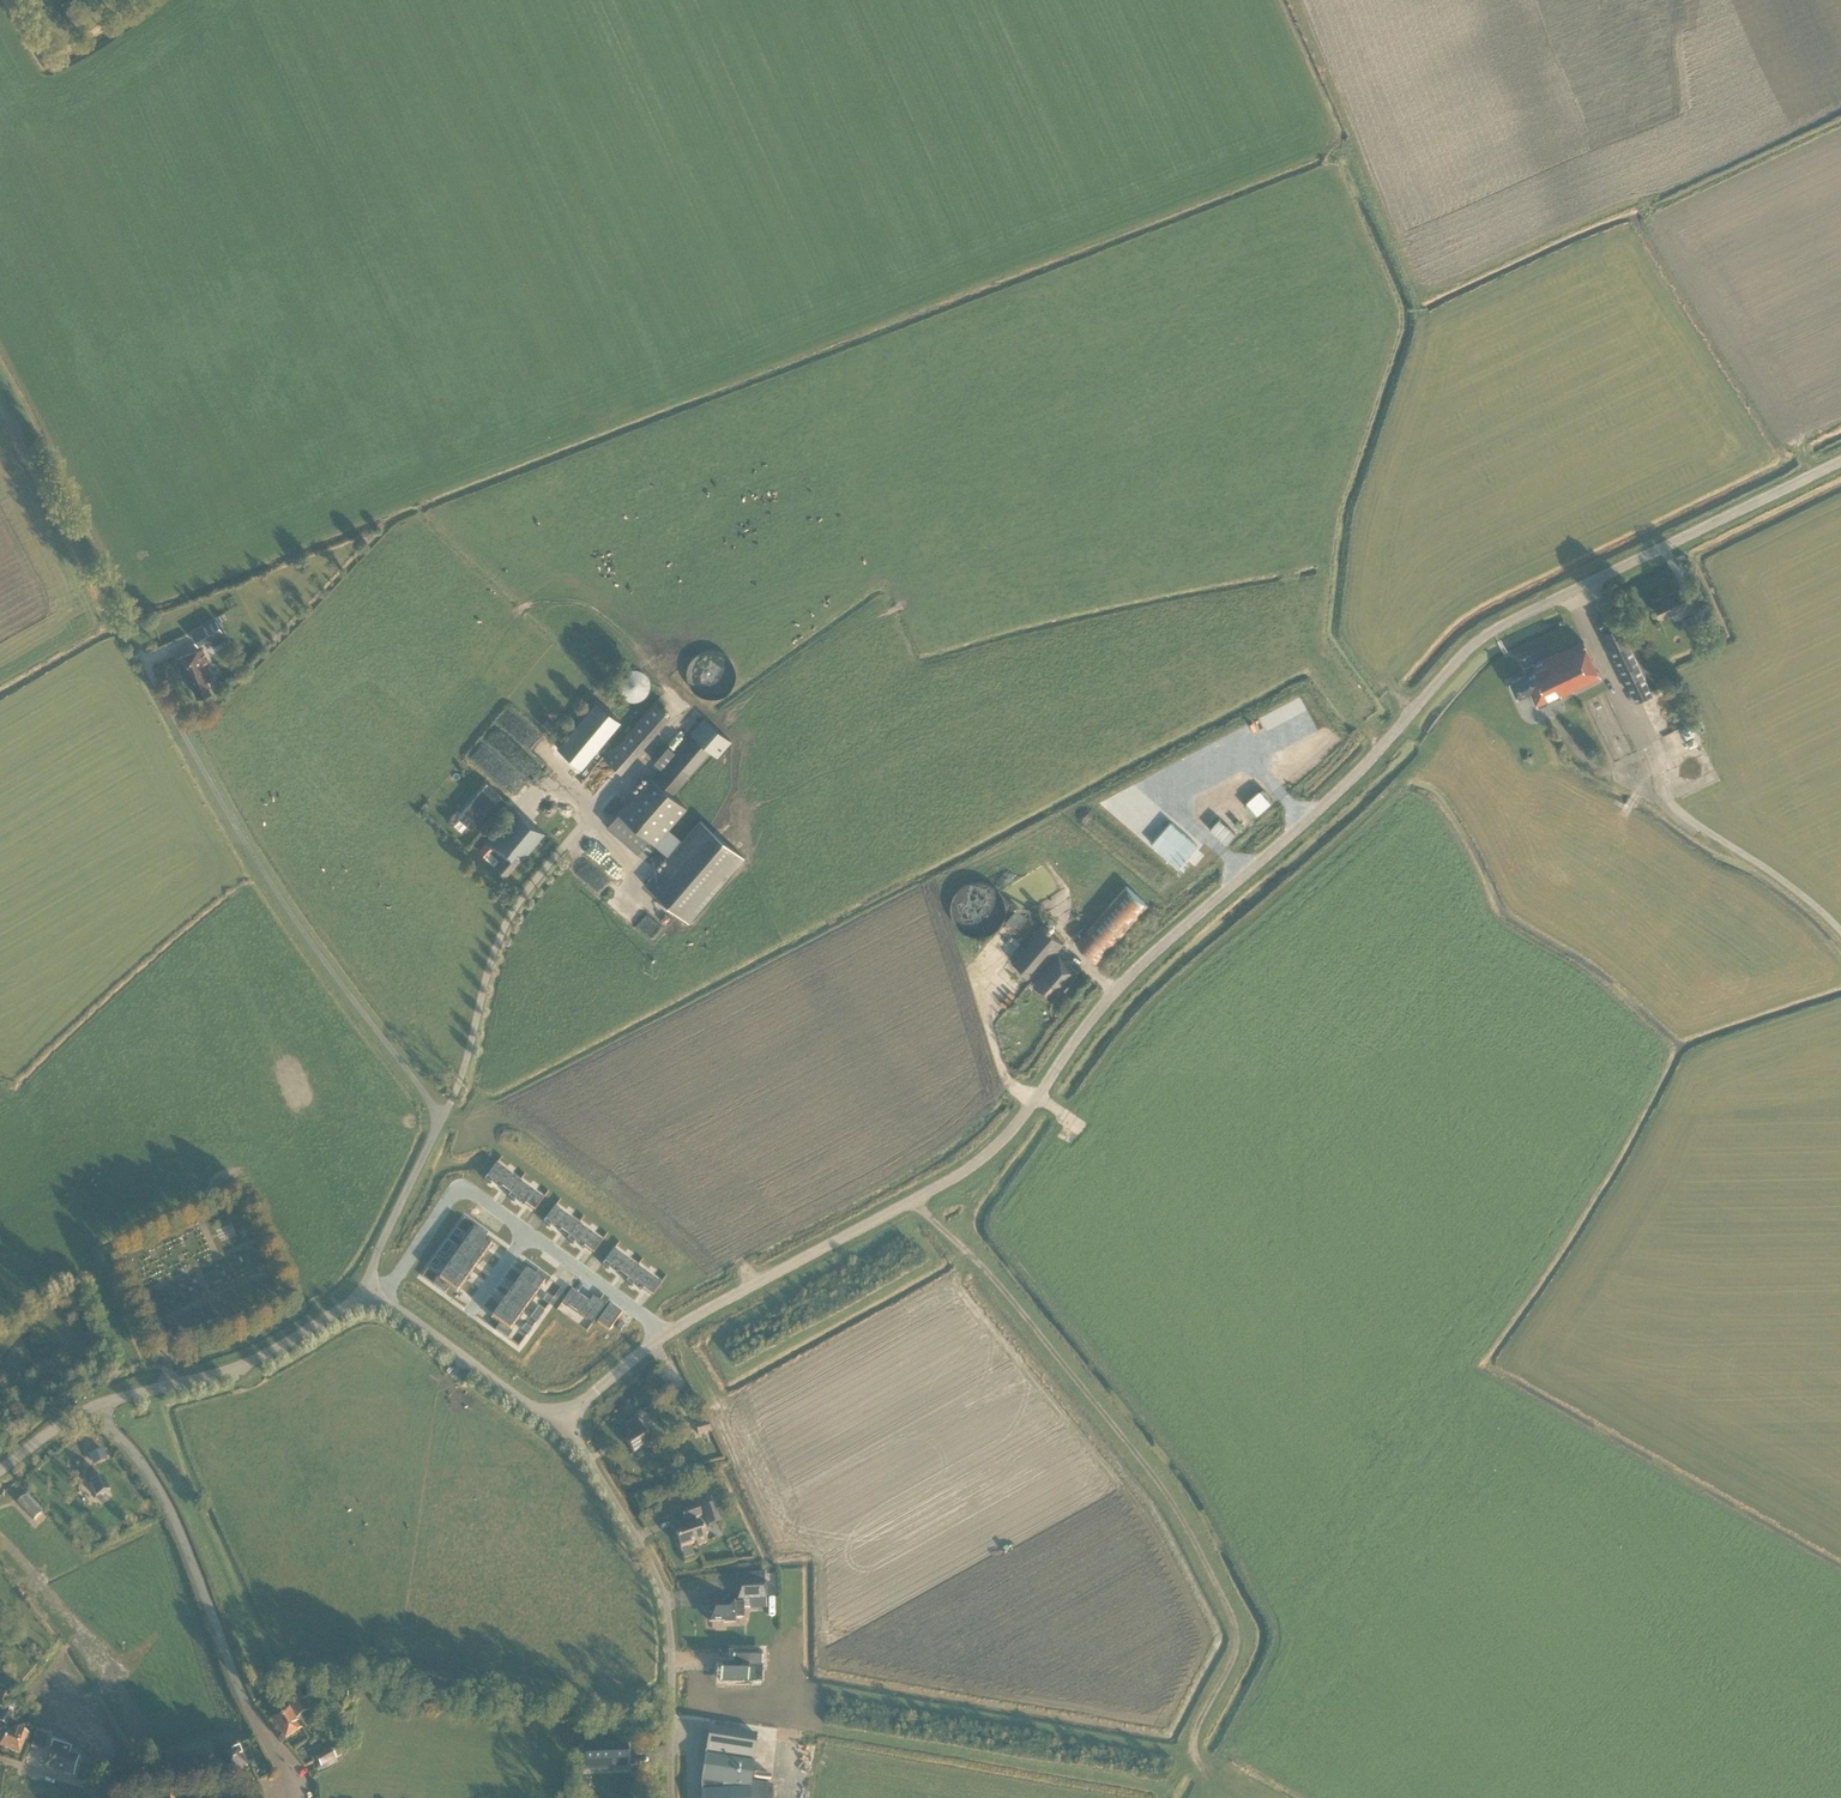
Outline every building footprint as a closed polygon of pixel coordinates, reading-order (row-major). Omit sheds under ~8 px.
[(1617,624),(1610,610),(1596,616),(1603,631),(1617,624)] [(1689,621),(1703,621),(1702,613),(1689,614),(1689,621)] [(200,643),(222,630),(213,615),(195,626),(197,629),(193,632),(200,643)] [(1636,699),(1652,691),(1619,624),(1604,631),(1636,699)] [(1601,677),(1584,640),(1559,652),(1558,651),(1534,662),(1529,652),(1519,657),(1526,672),(1509,680),(1517,698),(1531,692),(1537,706),(1601,677)] [(213,677),(202,647),(176,657),(183,676),(186,675),(188,681),(191,681),(197,695),(211,690),(207,679),(213,677)] [(701,697),(732,686),(728,676),(733,674),(725,652),(689,665),(701,697)] [(621,697),(650,698),(651,670),(622,669),(621,697)] [(604,757),(620,771),(669,715),(662,708),(666,703),(658,696),(604,757)] [(620,720),(595,699),(557,746),(582,766),(620,720)] [(558,721),(549,713),(541,723),(550,731),(558,721)] [(716,756),(731,740),(703,716),(689,732),(691,734),(654,777),(649,773),(617,810),(606,824),(643,856),(654,843),(668,827),(687,806),(672,794),(710,750),(716,756)] [(654,759),(662,766),(677,749),(669,742),(654,759)] [(475,795),(458,815),(465,821),(471,826),(488,807),(495,799),(482,787),(475,795)] [(1263,787),(1244,804),(1254,815),(1273,798),(1263,787)] [(494,831),(522,854),(525,856),(545,833),(514,807),(494,831)] [(1236,831),(1219,817),(1210,828),(1226,842),(1236,831)] [(644,883),(688,921),(744,856),(700,818),(682,839),(668,827),(654,843),(668,855),(644,883)] [(1179,866),(1198,844),(1171,821),(1152,842),(1179,866)] [(522,854),(501,837),(490,850),(499,858),(494,864),(505,873),(522,854)] [(1003,910),(1001,881),(965,884),(967,905),(970,905),(971,918),(991,916),(991,911),(1003,910)] [(1149,904),(1127,884),(1076,942),(1098,962),(1149,904)] [(1006,920),(1013,927),(1024,915),(1017,908),(1006,920)] [(642,928),(655,939),(666,925),(653,915),(642,928)] [(1064,943),(1042,924),(1011,959),(1035,980),(1034,982),(1051,997),(1060,987),(1062,989),(1067,984),(1068,984),(1080,971),(1056,951),(1064,943)] [(968,937),(962,938),(965,953),(971,952),(968,937)] [(519,1183),(496,1166),(487,1178),(511,1195),(519,1183)] [(543,1200),(519,1183),(511,1195),(534,1212),(543,1200)] [(578,1226),(555,1208),(546,1221),(570,1238),(578,1226)] [(602,1243),(578,1226),(570,1238),(593,1255),(602,1243)] [(491,1247),(484,1242),(488,1236),(476,1227),(475,1227),(471,1234),(473,1235),(465,1246),(483,1259),(491,1247)] [(458,1241),(462,1235),(456,1231),(452,1237),(458,1241)] [(449,1253),(453,1247),(448,1243),(447,1243),(443,1249),(449,1253)] [(483,1259),(465,1246),(456,1258),(474,1271),(483,1259)] [(445,1259),(449,1253),(443,1249),(439,1255),(445,1259)] [(637,1268),(614,1251),(605,1263),(628,1280),(637,1268)] [(474,1271),(456,1258),(448,1270),(466,1283),(474,1271)] [(436,1271),(440,1265),(435,1261),(430,1266),(431,1267),(436,1271)] [(661,1285),(637,1268),(628,1280),(652,1297),(661,1285)] [(457,1295),(466,1283),(448,1270),(439,1282),(437,1280),(433,1286),(445,1295),(449,1289),(457,1295)] [(550,1281),(538,1273),(534,1278),(526,1273),(517,1285),(535,1298),(544,1286),(546,1288),(550,1282),(550,1281)] [(535,1298),(517,1285),(509,1297),(527,1310),(535,1298)] [(599,1303),(593,1299),(589,1305),(571,1292),(562,1304),(592,1326),(605,1308),(599,1303)] [(527,1310),(509,1297),(500,1308),(518,1321),(527,1310)] [(553,1301),(547,1297),(543,1303),(548,1307),(549,1307),(553,1301)] [(603,1297),(599,1303),(605,1308),(609,1301),(603,1297)] [(617,1322),(622,1315),(610,1306),(597,1324),(609,1333),(617,1322)] [(510,1333),(518,1321),(500,1308),(492,1320),(500,1326),(496,1332),(495,1332),(508,1341),(508,1340),(512,1334),(510,1333)] [(544,1313),(538,1309),(534,1315),(540,1319),(544,1313)] [(536,1325),(540,1319),(534,1315),(530,1321),(535,1325),(536,1325)] [(532,1331),(531,1331),(526,1327),(521,1332),(527,1336),(527,1337),(532,1331)] [(651,1443),(637,1420),(629,1425),(636,1435),(625,1442),(633,1455),(651,1443)] [(696,1427),(698,1436),(711,1433),(709,1424),(696,1427)] [(103,1451),(89,1456),(91,1462),(105,1456),(103,1451)] [(99,1481),(85,1488),(92,1502),(106,1495),(99,1481)] [(18,1504),(33,1521),(42,1514),(26,1496),(18,1504)] [(721,1523),(715,1504),(703,1508),(709,1527),(721,1523)] [(701,1516),(698,1507),(682,1512),(685,1522),(701,1516)] [(707,1544),(699,1522),(690,1525),(691,1529),(675,1534),(680,1549),(696,1544),(697,1547),(707,1544)] [(722,1606),(710,1606),(710,1623),(723,1623),(723,1624),(735,1624),(734,1620),(744,1619),(744,1610),(750,1610),(749,1604),(766,1603),(766,1597),(766,1588),(766,1585),(737,1586),(738,1604),(734,1604),(722,1604),(722,1606)] [(762,1673),(762,1654),(733,1654),(733,1665),(721,1665),(720,1678),(720,1684),(732,1684),(761,1684),(762,1673)] [(9,1696),(2,1693),(0,1697),(0,1709),(3,1710),(9,1696)] [(290,1709),(273,1720),(285,1739),(303,1728),(297,1720),(308,1713),(311,1711),(305,1701),(300,1693),(286,1702),(290,1709)] [(314,1696),(305,1701),(311,1711),(308,1713),(312,1718),(323,1711),(314,1696)] [(6,1710),(0,1721),(0,1722),(7,1726),(13,1713),(6,1710)] [(709,1729),(705,1756),(701,1782),(701,1797),(771,1797),(772,1787),(751,1784),(754,1764),(726,1759),(726,1756),(753,1760),(757,1736),(709,1729)] [(28,1735),(18,1731),(16,1734),(6,1730),(0,1745),(0,1747),(20,1755),(28,1735)] [(37,1750),(41,1736),(35,1734),(31,1748),(37,1750)] [(53,1744),(45,1768),(74,1778),(80,1760),(59,1753),(61,1746),(53,1744)] [(588,1745),(588,1767),(630,1766),(630,1745),(588,1745)] [(211,1775),(225,1769),(228,1775),(247,1767),(240,1749),(220,1757),(221,1759),(207,1765),(211,1775)] [(316,1759),(321,1769),(336,1761),(331,1751),(316,1759)] [(590,1792),(589,1781),(578,1781),(578,1789),(578,1793),(590,1792)]
